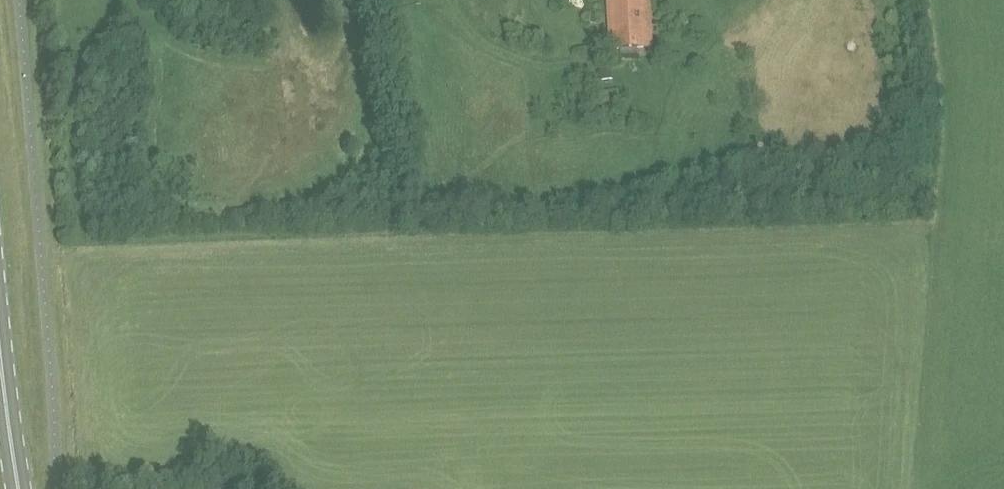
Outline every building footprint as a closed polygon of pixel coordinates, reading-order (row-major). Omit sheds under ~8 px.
[(616,51),(650,49),(648,1),(613,3),(616,51)]
